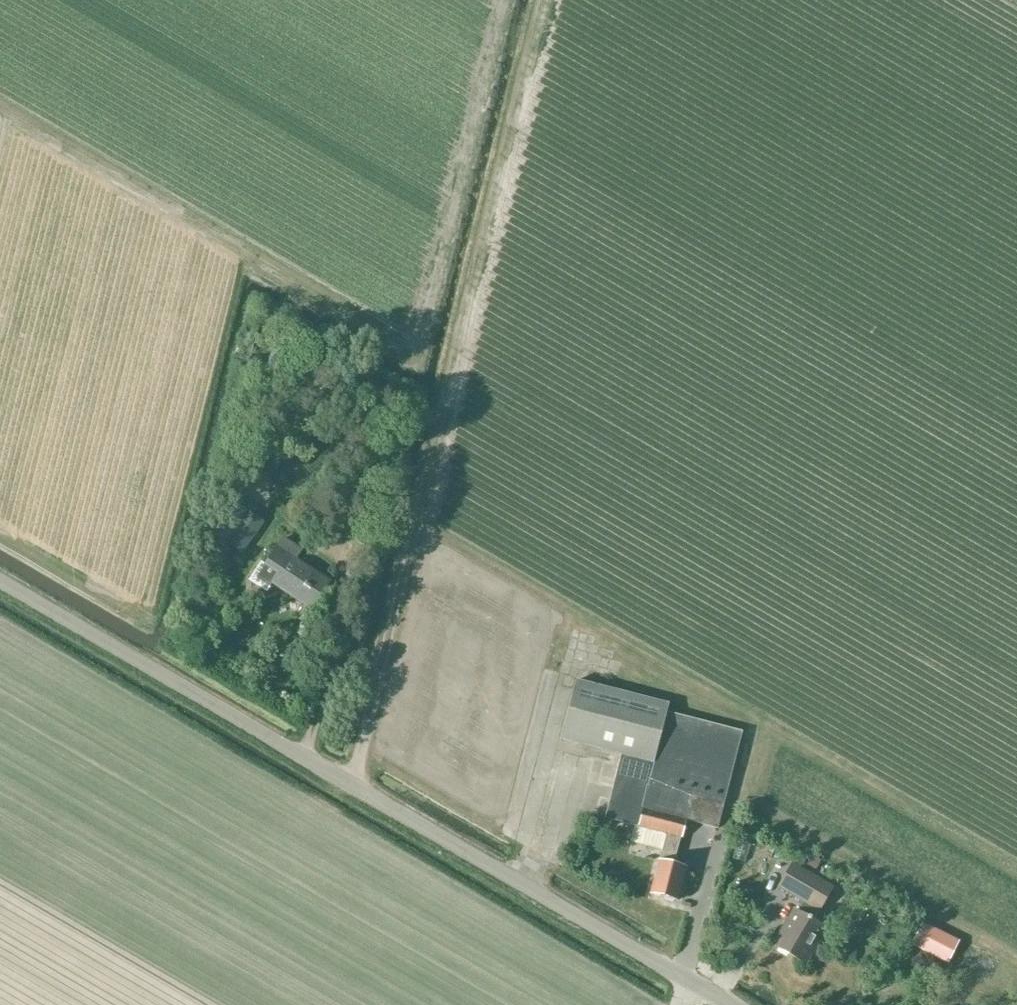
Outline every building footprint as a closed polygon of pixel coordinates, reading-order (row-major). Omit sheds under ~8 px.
[(266,522),(247,510),(232,501),(212,533),(226,542),(244,554),(266,522)] [(313,610),(331,581),(298,559),(304,550),(286,537),(267,565),(263,562),(249,582),(266,594),(273,583),(313,610)] [(577,680),(562,741),(621,756),(605,819),(635,827),(631,842),(662,850),(650,894),(676,901),(685,867),(675,864),(682,838),(683,839),(689,821),(718,829),(743,731),(669,712),(670,704),(613,690),(613,689),(577,680)] [(812,856),(807,865),(815,870),(820,861),(812,856)] [(807,965),(827,927),(815,921),(834,887),(794,863),(779,889),(803,903),(797,914),(794,913),(775,946),(807,965)] [(923,925),(912,947),(948,964),(958,943),(923,925)]
